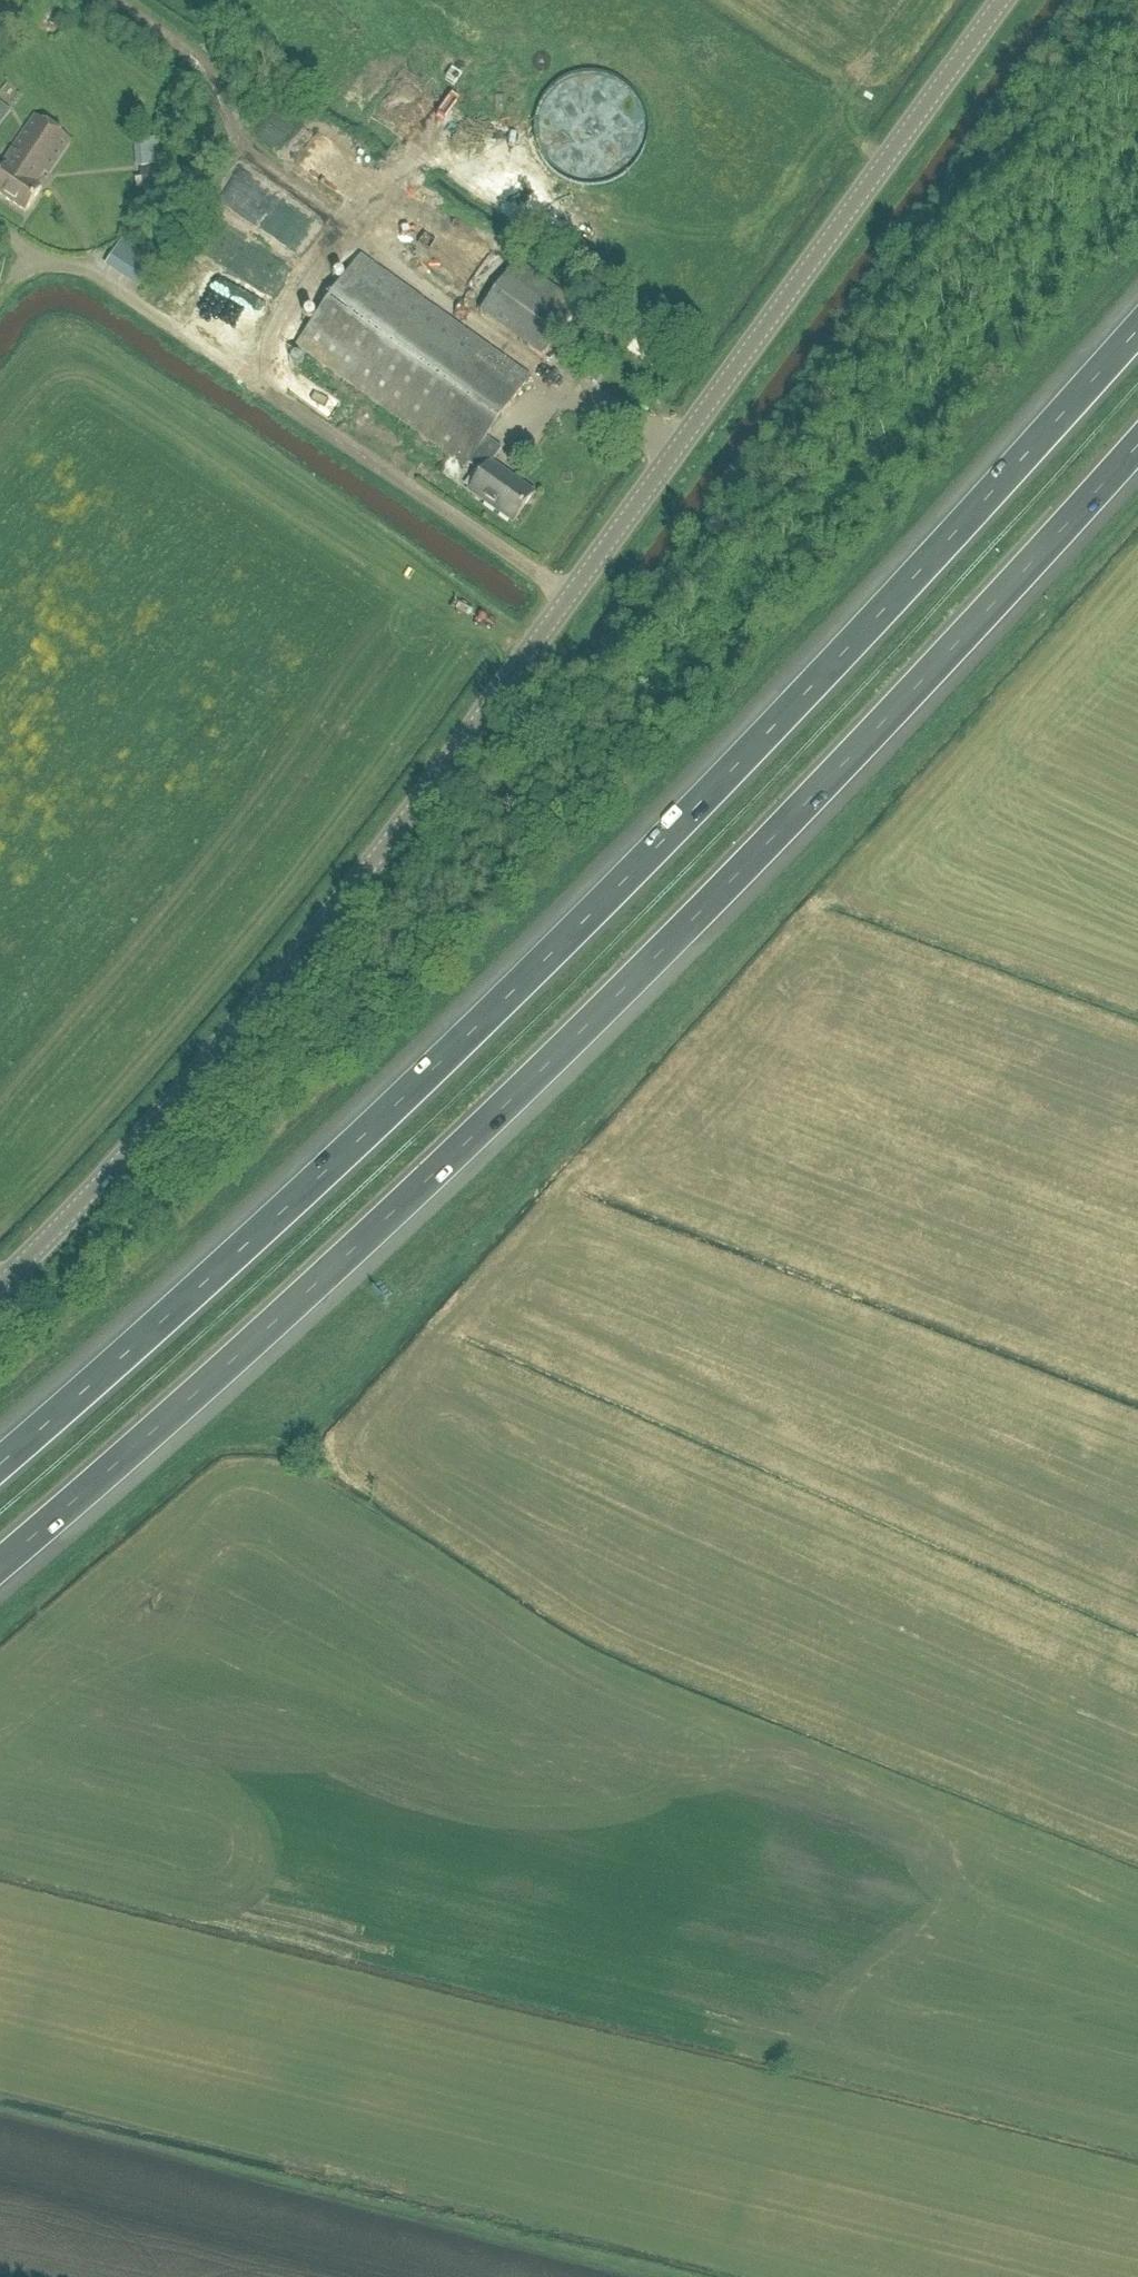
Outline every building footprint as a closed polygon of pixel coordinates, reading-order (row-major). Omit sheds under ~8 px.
[(38,117),(14,151),(15,152),(6,164),(8,166),(0,178),(0,195),(24,211),(40,187),(34,183),(43,170),(47,172),(70,140),(38,117)] [(503,449),(487,438),(530,378),(362,257),(297,347),(465,469),(468,464),(482,474),(469,493),(513,524),(535,494),(492,464),(503,449)] [(517,261),(479,314),(544,361),(581,307),(517,261)]
